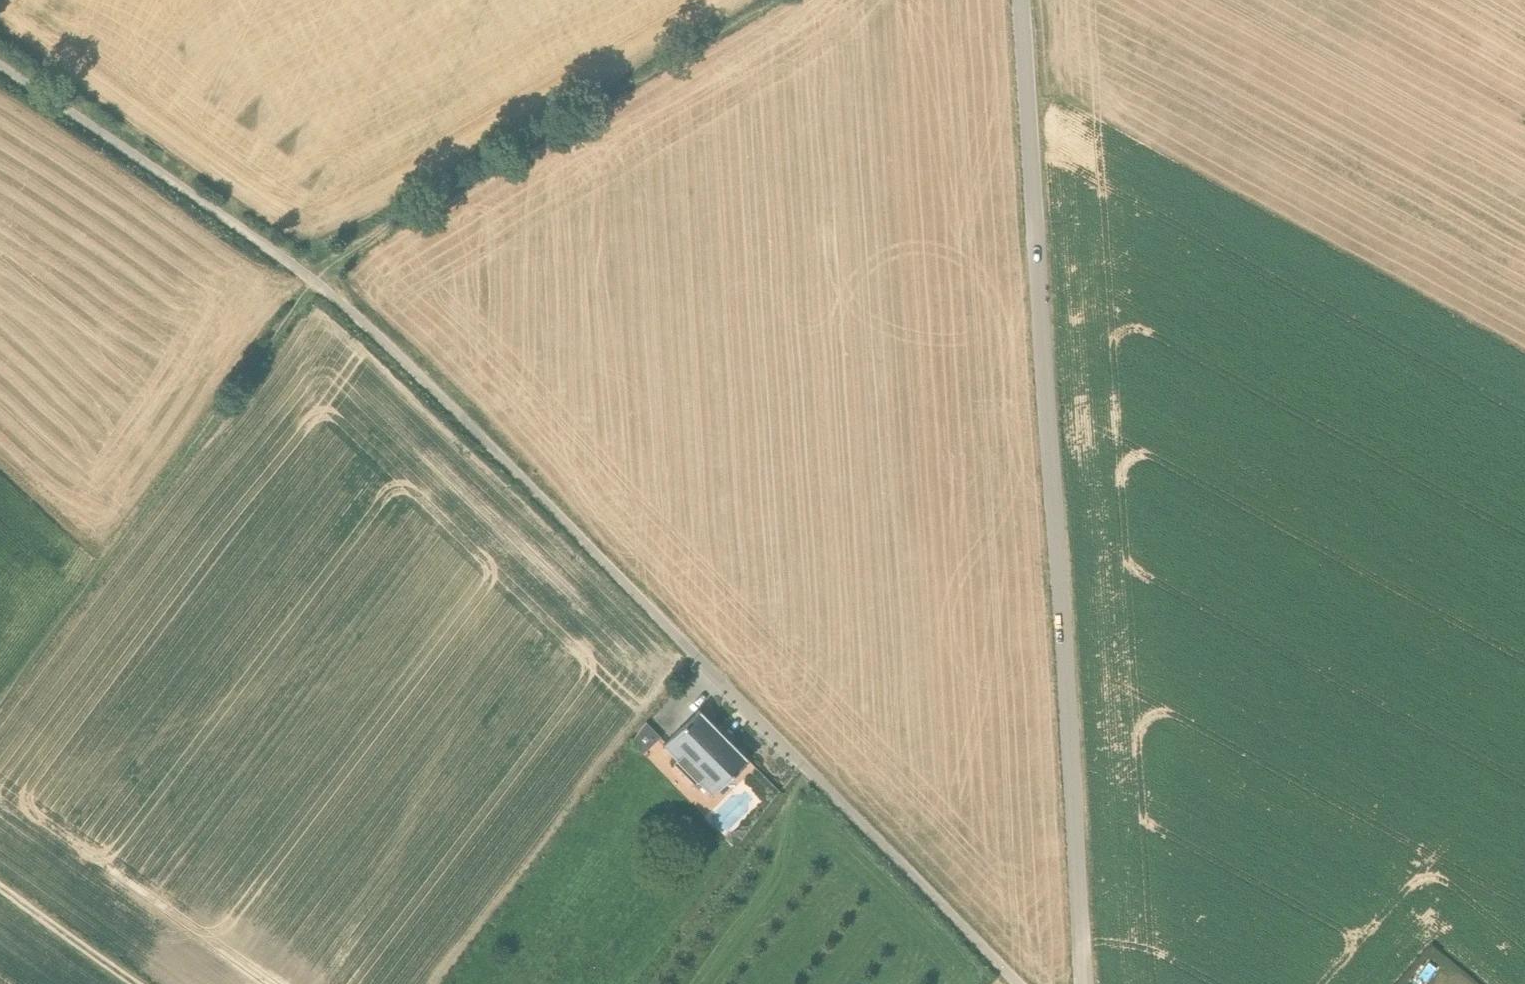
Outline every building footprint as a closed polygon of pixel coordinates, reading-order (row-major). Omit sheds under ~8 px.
[(699,710),(663,745),(676,759),(672,763),(694,785),(698,781),(712,795),(748,760),(699,710)] [(643,755),(660,738),(645,723),(630,743),(643,755)]
